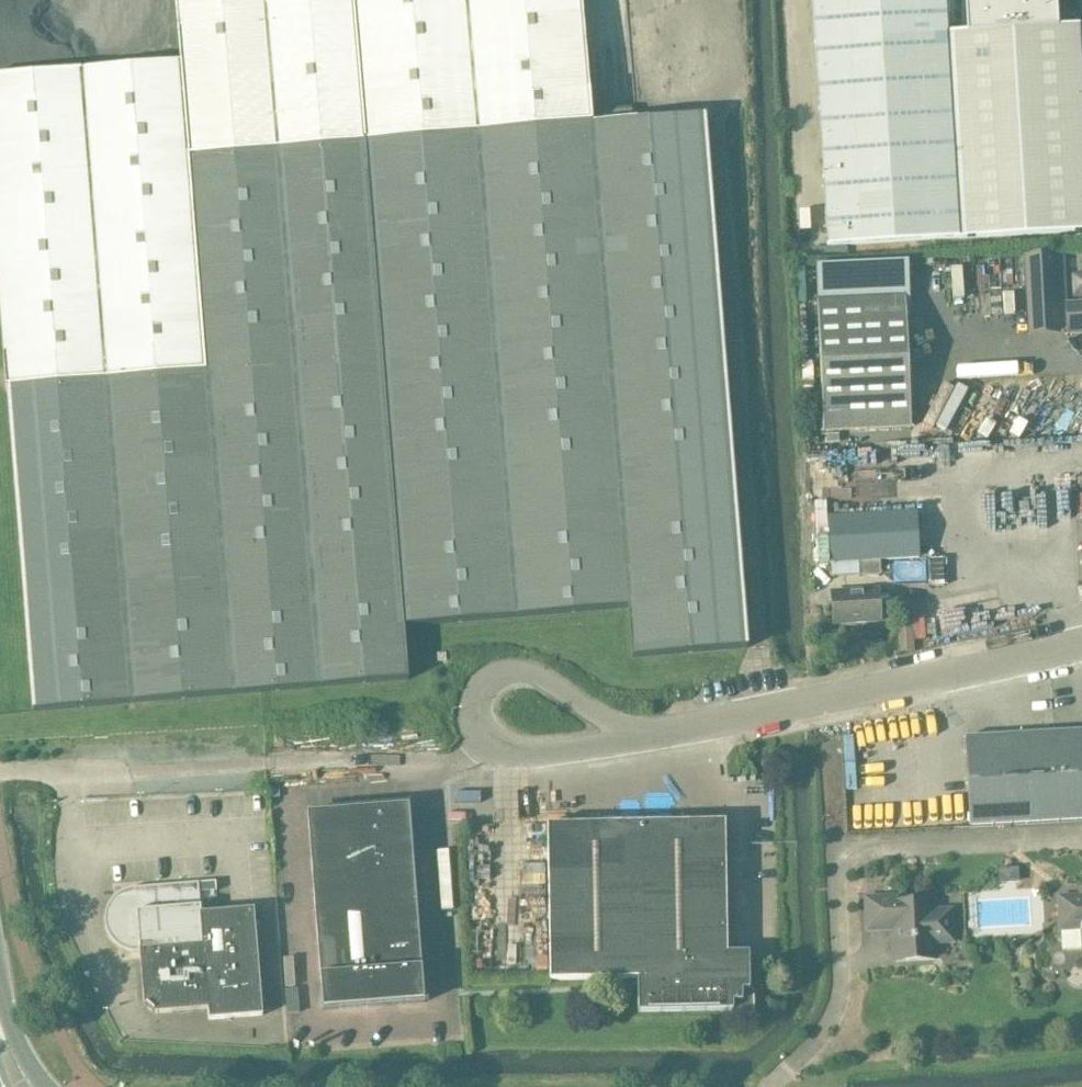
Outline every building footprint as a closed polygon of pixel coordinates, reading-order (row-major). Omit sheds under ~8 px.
[(0,80),(0,304),(7,392),(33,712),(408,681),(404,628),(431,626),(410,368),(387,73),(381,0),(174,0),(179,65),(0,80)] [(387,73),(410,368),(431,626),(628,610),(632,659),(748,650),(705,118),(632,124),(631,109),(594,111),(595,127),(591,128),(581,0),(381,0),(387,73)] [(971,33),(947,35),(945,0),(813,0),(828,248),(960,240),(1081,233),(1081,80),(1079,27),(1054,28),(1053,0),(969,0),(971,33)] [(1054,256),(1025,258),(1029,311),(1058,310),(1054,256)] [(904,266),(816,270),(823,433),(912,429),(904,266)] [(1067,307),(1068,335),(1081,335),(1081,306),(1067,307)] [(920,560),(917,515),(828,520),(831,565),(920,560)] [(881,623),(879,591),(832,594),(834,626),(881,623)] [(970,829),(1081,823),(1081,732),(965,739),(970,829)] [(323,1011),(424,1004),(409,806),(308,814),(323,1011)] [(638,981),(639,1015),(733,1013),(733,1016),(754,1015),(753,991),(750,991),(749,955),(728,955),(725,824),(548,827),(550,983),(638,981)] [(1017,868),(1000,869),(1000,882),(1018,881),(1017,868)] [(216,892),(215,882),(131,889),(122,892),(114,898),(108,906),(105,915),(105,924),(108,933),(113,941),(121,947),(130,950),(140,951),(144,1006),(155,1014),(208,1010),(209,1020),(263,1016),(254,910),(200,914),(198,893),(216,892)] [(1062,931),(1063,951),(1081,950),(1081,896),(1081,899),(1060,900),(1062,931)] [(900,906),(900,899),(867,901),(869,932),(894,930),(896,962),(936,959),(934,938),(953,936),(952,912),(933,913),(932,904),(900,906)] [(527,961),(536,961),(535,913),(527,913),(527,961)]
